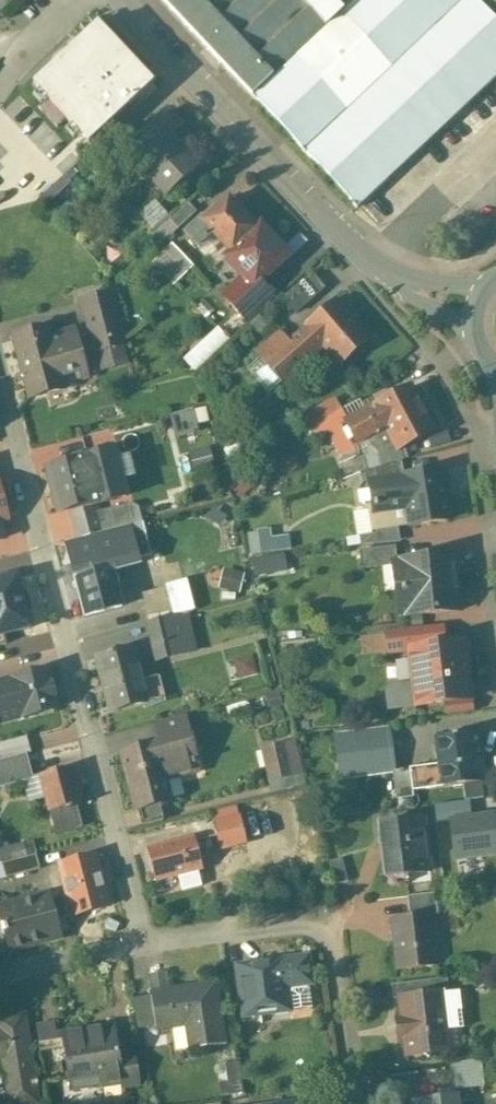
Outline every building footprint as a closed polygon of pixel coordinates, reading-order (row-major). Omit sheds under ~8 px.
[(201,0),(162,0),(252,96),(253,95),(273,76),(201,0)] [(273,76),(253,95),(378,228),(495,116),(495,99),(485,87),(495,76),(495,21),(476,0),(201,0),(273,76)] [(495,21),(495,0),(476,0),(495,21)] [(98,24),(34,84),(89,144),(100,134),(120,114),(153,83),(98,24)] [(168,111),(141,136),(140,135),(135,139),(136,140),(124,152),(136,164),(142,157),(173,190),(199,166),(170,136),(181,125),(168,111)] [(120,114),(100,134),(104,139),(125,119),(120,114)] [(125,119),(104,139),(114,150),(135,130),(125,119)] [(28,191),(47,171),(24,148),(5,167),(28,191)] [(154,227),(170,213),(157,198),(141,212),(154,227)] [(244,215),(229,198),(216,210),(213,207),(200,219),(200,220),(185,234),(197,247),(212,232),(231,253),(257,229),(257,228),(254,225),(254,221),(248,215),(245,215),(244,215)] [(260,225),(257,228),(257,229),(231,253),(225,258),(243,277),(254,289),(260,283),(289,256),(277,243),(277,239),(271,233),(267,233),(260,225)] [(177,282),(196,262),(174,241),(155,261),(177,282)] [(243,277),(222,296),(248,324),(275,298),(260,283),(254,289),(243,277)] [(114,305),(107,307),(103,293),(79,300),(83,315),(85,314),(95,353),(124,345),(114,305)] [(336,301),(307,326),(289,343),(280,332),(257,351),(283,381),(323,345),(340,364),(369,339),(336,301)] [(194,368),(233,339),(223,325),(184,354),(194,368)] [(75,330),(51,337),(49,326),(14,336),(30,397),(65,388),(63,381),(84,375),(85,378),(87,378),(75,330)] [(408,388),(375,405),(375,406),(345,422),(356,444),(388,427),(393,439),(399,449),(400,448),(432,431),(432,432),(433,431),(409,386),(408,387),(408,388)] [(205,408),(194,411),(197,424),(209,421),(205,408)] [(193,410),(170,416),(174,434),(197,428),(193,410)] [(327,432),(332,453),(350,449),(345,427),(327,432)] [(393,439),(358,449),(364,471),(401,461),(403,460),(400,448),(399,449),(393,439)] [(209,449),(193,453),(198,470),(213,466),(209,449)] [(115,450),(47,468),(58,512),(92,504),(92,506),(127,497),(115,450)] [(364,471),(360,472),(362,485),(370,484),(369,482),(402,477),(402,475),(404,475),(401,461),(364,471)] [(402,477),(369,482),(370,484),(373,505),(377,530),(397,527),(399,527),(399,525),(409,523),(410,526),(449,520),(441,470),(404,475),(402,475),(402,477)] [(370,484),(362,485),(359,491),(360,502),(366,506),(373,505),(370,484)] [(129,504),(97,513),(102,533),(129,526),(135,525),(129,504)] [(95,508),(72,514),(78,540),(102,533),(97,513),(95,508)] [(78,540),(86,573),(75,576),(85,616),(122,606),(110,562),(137,555),(129,526),(102,533),(78,540)] [(397,527),(377,530),(372,531),(372,535),(374,544),(399,542),(397,527)] [(372,535),(360,537),(361,545),(374,544),(372,535)] [(291,541),(254,545),(255,554),(292,549),(291,541)] [(395,546),(360,550),(362,568),(393,565),(393,564),(393,562),(391,547),(395,547),(395,546)] [(454,554),(401,559),(401,561),(393,562),(393,564),(393,565),(398,614),(407,613),(407,616),(460,611),(454,554)] [(225,566),(219,584),(240,591),(245,572),(225,566)] [(0,581),(0,635),(35,626),(22,576),(0,581)] [(175,617),(168,588),(140,595),(147,623),(168,618),(175,617)] [(168,618),(147,623),(156,661),(177,656),(168,618)] [(442,626),(386,631),(388,651),(411,649),(411,648),(444,644),(442,626)] [(444,644),(411,648),(411,649),(415,683),(410,689),(412,700),(418,705),(446,702),(470,699),(465,657),(468,652),(467,644),(463,641),(444,644)] [(133,648),(96,657),(110,712),(148,702),(133,648)] [(236,657),(239,674),(257,671),(254,654),(236,657)] [(13,679),(13,680),(0,684),(0,697),(1,703),(0,703),(0,722),(23,716),(23,717),(57,708),(54,696),(55,696),(53,687),(52,687),(47,670),(13,679)] [(470,699),(446,702),(447,715),(471,712),(470,699)] [(183,715),(155,722),(160,742),(189,734),(183,715)] [(388,728),(335,735),(341,779),(394,772),(388,728)] [(477,732),(452,735),(452,736),(436,738),(440,765),(443,787),(484,781),(477,732)] [(160,742),(121,752),(136,810),(159,804),(153,782),(198,770),(189,734),(160,742)] [(292,775),(284,743),(276,745),(280,765),(268,768),(271,781),(292,775)] [(0,762),(0,787),(32,779),(26,755),(0,762)] [(440,765),(409,769),(412,791),(443,787),(440,765)] [(71,767),(39,775),(49,812),(77,805),(81,804),(71,767)] [(450,821),(472,819),(469,801),(434,805),(437,823),(450,821)] [(77,805),(49,812),(55,833),(82,826),(77,805)] [(240,816),(213,823),(216,835),(220,849),(246,843),(240,816)] [(450,821),(455,860),(495,855),(495,833),(494,816),(472,819),(450,821)] [(422,818),(379,823),(380,836),(379,837),(381,849),(382,848),(385,878),(410,875),(409,866),(428,864),(422,818)] [(194,837),(147,849),(155,881),(202,869),(199,855),(220,849),(216,835),(195,841),(194,837)] [(36,854),(2,864),(6,878),(40,869),(36,854)] [(60,864),(68,894),(50,899),(48,894),(0,907),(0,910),(4,925),(1,925),(2,928),(1,928),(3,934),(6,933),(10,950),(59,938),(55,920),(107,906),(94,855),(60,864)] [(342,859),(329,862),(335,884),(348,881),(342,859)] [(435,893),(407,896),(409,916),(431,914),(431,915),(437,914),(435,893)] [(409,916),(390,919),(390,920),(391,919),(395,952),(394,953),(397,971),(437,966),(431,915),(431,914),(409,916)] [(289,959),(251,965),(258,1014),(289,1010),(286,986),(310,983),(307,955),(288,958),(289,959)] [(251,965),(237,966),(244,1016),(258,1014),(251,965)] [(165,972),(149,974),(152,992),(168,990),(165,972)] [(420,981),(391,984),(393,999),(402,998),(402,997),(422,995),(420,981)] [(152,992),(150,993),(156,1030),(198,1024),(202,1048),(225,1045),(216,983),(168,990),(152,992)] [(422,995),(402,997),(402,998),(407,1036),(404,1036),(407,1056),(448,1051),(441,993),(422,995)] [(0,1029),(0,1060),(4,1059),(6,1067),(3,1067),(6,1085),(8,1085),(11,1103),(23,1103),(36,1102),(34,1085),(38,1085),(37,1082),(33,1082),(23,1017),(0,1021),(0,1027),(0,1029)] [(54,1023),(36,1025),(40,1051),(64,1048),(61,1034),(61,1033),(55,1034),(54,1023)] [(114,1026),(61,1034),(64,1048),(69,1080),(70,1089),(103,1084),(103,1085),(122,1082),(120,1071),(121,1071),(119,1052),(114,1026)] [(135,1050),(119,1052),(121,1071),(120,1071),(122,1082),(123,1089),(141,1086),(135,1050)] [(480,1060),(450,1064),(453,1090),(484,1086),(480,1060)]
